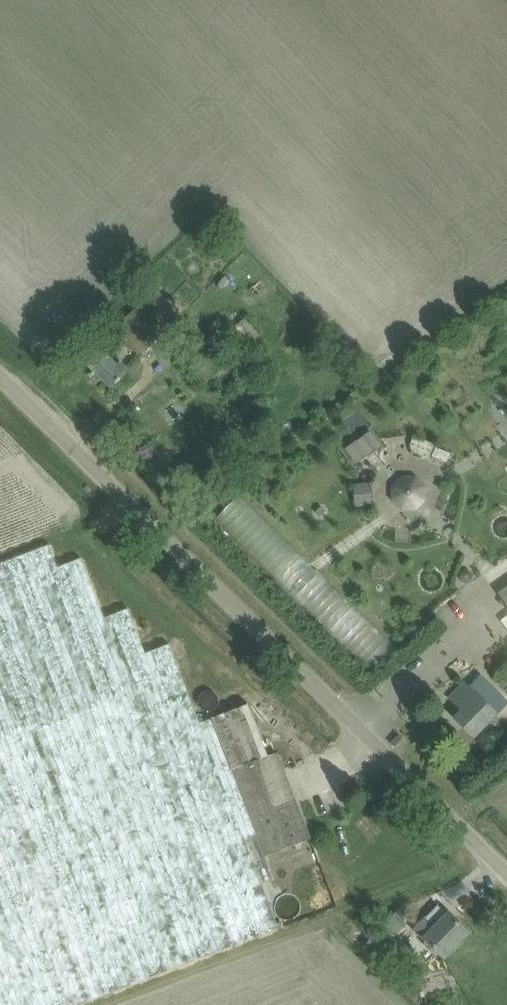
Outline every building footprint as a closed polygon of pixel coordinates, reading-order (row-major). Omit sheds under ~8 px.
[(256,340),(242,322),(235,327),(249,346),(256,340)] [(118,366),(99,346),(84,361),(111,388),(129,370),(121,362),(118,366)] [(371,431),(346,450),(357,465),(382,446),(371,431)] [(433,446),(415,438),(411,447),(413,452),(424,457),(429,455),(433,446)] [(413,511),(426,499),(404,475),(391,487),(413,511)] [(369,507),(368,483),(354,484),(355,508),(369,507)] [(378,669),(397,649),(240,495),(218,518),(289,588),(293,585),(378,669)] [(214,718),(201,723),(182,674),(170,644),(146,653),(129,609),(105,618),(82,559),(59,568),(50,545),(0,564),(0,1004),(83,1004),(280,929),(263,884),(276,880),(268,856),(310,839),(277,753),(269,756),(249,705),(214,718)] [(475,738),(482,731),(499,714),(466,681),(450,698),(463,710),(455,718),(475,738)] [(416,929),(445,957),(469,932),(439,904),(416,929)]
